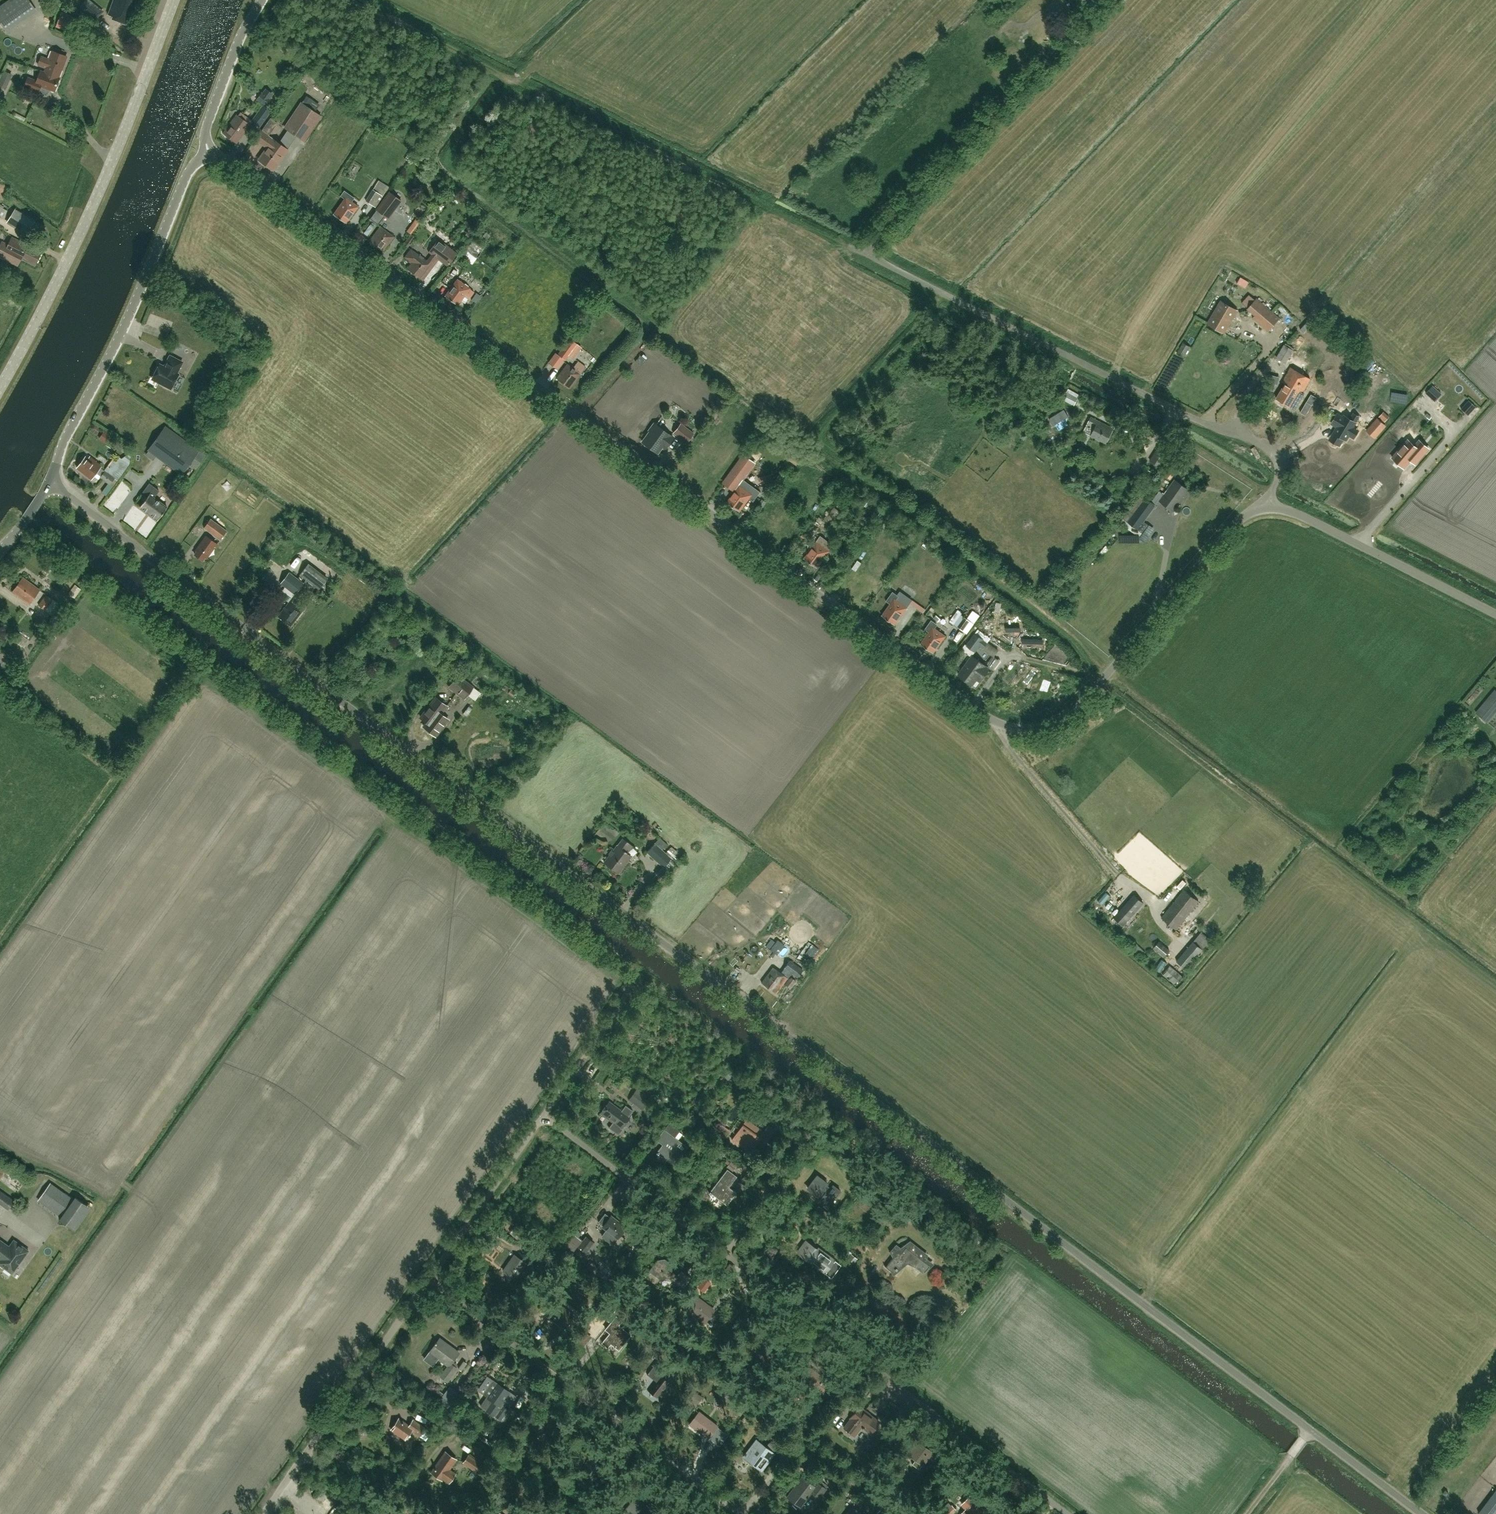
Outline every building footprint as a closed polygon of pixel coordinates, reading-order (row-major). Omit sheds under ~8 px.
[(29,0),(9,0),(0,6),(0,22),(4,28),(34,7),(29,0)] [(87,15),(95,21),(103,11),(88,0),(87,0),(80,9),(87,15)] [(108,15),(113,16),(112,19),(126,24),(135,0),(114,0),(108,15)] [(75,33),(80,19),(61,12),(56,25),(75,33)] [(58,77),(66,56),(53,51),(49,59),(41,56),(38,64),(46,67),(45,72),(58,77)] [(54,91),(59,78),(58,77),(45,72),(41,71),(37,81),(28,77),(25,87),(39,92),(41,86),(54,91)] [(0,82),(0,85),(6,87),(11,75),(4,72),(0,82)] [(260,93),(256,99),(265,105),(272,94),(266,89),(262,95),(260,93)] [(285,128),(304,140),(321,116),(302,103),(285,128)] [(264,105),(252,121),(260,126),(272,111),(264,105)] [(237,143),(247,129),(250,125),(237,114),(223,133),(237,143)] [(273,139),(273,140),(262,131),(256,139),(267,147),(258,159),(273,170),(288,149),(273,139)] [(375,185),(365,200),(375,207),(385,192),(375,185)] [(333,213),(333,214),(346,224),(347,223),(346,223),(358,207),(350,201),(353,197),(344,190),(340,196),(344,199),(334,214),(333,213)] [(390,192),(370,219),(378,225),(385,215),(388,218),(401,200),(390,192)] [(26,234),(34,221),(15,209),(7,221),(26,234)] [(412,232),(421,222),(417,218),(408,228),(412,232)] [(384,251),(394,236),(380,226),(370,241),(384,251)] [(12,237),(8,245),(2,241),(0,245),(0,257),(18,265),(21,259),(35,266),(42,252),(12,237)] [(448,266),(457,254),(438,240),(429,252),(433,254),(428,261),(411,249),(405,257),(412,262),(407,268),(421,279),(437,257),(448,266)] [(461,256),(472,264),(484,248),(474,240),(470,245),(469,245),(461,256)] [(444,296),(458,306),(458,305),(465,295),(469,298),(474,292),(470,289),(470,288),(457,279),(445,295),(444,296)] [(1279,318),(1257,299),(1248,309),(1254,314),(1255,313),(1256,315),(1253,318),(1268,331),(1279,318)] [(1224,333),(1238,311),(1221,301),(1207,323),(1224,333)] [(569,337),(558,353),(565,358),(577,342),(569,337)] [(1284,345),(1277,357),(1286,363),(1293,351),(1284,345)] [(167,364),(165,367),(160,364),(153,378),(171,388),(178,374),(177,373),(183,362),(170,355),(166,363),(167,364)] [(578,360),(573,368),(581,373),(586,366),(578,360)] [(570,388),(581,373),(573,368),(567,363),(556,378),(570,388)] [(1302,392),(1305,387),(1310,379),(1290,367),(1284,378),(1287,379),(1276,398),(1295,409),(1304,393),(1302,392)] [(1435,401),(1442,393),(1433,385),(1426,393),(1435,401)] [(1075,406),(1078,400),(1069,395),(1066,401),(1075,406)] [(1311,395),(1301,412),(1306,415),(1316,398),(1311,395)] [(1463,407),(1470,412),(1477,403),(1469,398),(1463,407)] [(1422,410),(1403,427),(1412,436),(1431,419),(1422,410)] [(1385,422),(1389,417),(1383,411),(1379,417),(1385,422)] [(1334,432),(1336,434),(1334,437),(1335,440),(1339,442),(1342,442),(1344,438),(1346,440),(1357,422),(1356,422),(1359,417),(1354,413),(1351,419),(1344,415),(1343,417),(1337,413),(1332,423),(1337,427),(1334,432)] [(1106,443),(1112,430),(1104,426),(1105,424),(1091,417),(1083,431),(1106,443)] [(1375,438),(1387,426),(1377,418),(1366,430),(1371,434),(1375,438)] [(674,437),(655,423),(649,430),(650,431),(643,442),(657,452),(662,446),(665,448),(674,437)] [(681,423),(674,432),(687,442),(694,433),(681,423)] [(199,450),(166,426),(152,446),(184,470),(199,450)] [(1408,440),(1393,458),(1404,468),(1414,456),(1418,460),(1429,448),(1420,440),(1415,446),(1408,440)] [(1169,454),(1170,453),(1158,446),(1150,460),(1161,467),(1162,465),(1164,467),(1171,456),(1169,454)] [(743,455),(731,471),(743,480),(755,463),(743,455)] [(110,484),(115,477),(101,467),(103,465),(91,456),(90,459),(86,456),(78,467),(92,478),(97,472),(101,476),(101,477),(110,484)] [(119,458),(106,463),(109,471),(122,466),(119,458)] [(1174,511),(1182,499),(1183,500),(1190,490),(1175,480),(1165,494),(1160,491),(1152,501),(1146,497),(1128,522),(1138,529),(1156,505),(1157,505),(1160,501),(1174,511)] [(159,491),(149,483),(142,493),(147,497),(140,507),(158,520),(167,507),(154,497),(159,491)] [(727,501),(727,502),(740,512),(741,511),(740,511),(749,499),(753,502),(761,492),(755,488),(751,494),(740,485),(728,501),(727,501)] [(220,540),(227,530),(211,518),(204,528),(220,540)] [(777,521),(774,527),(785,533),(788,526),(777,521)] [(207,558),(218,543),(206,535),(196,549),(198,551),(195,554),(202,560),(205,557),(207,558)] [(805,557),(804,558),(818,568),(818,567),(827,554),(831,557),(838,547),(832,543),(828,549),(816,541),(805,558),(805,557)] [(1106,544),(1100,551),(1103,554),(1109,547),(1106,544)] [(328,579),(309,564),(301,574),(320,589),(328,579)] [(296,594),(304,583),(290,571),(282,582),(296,594)] [(30,604),(41,589),(24,577),(13,592),(30,604)] [(264,586),(268,589),(272,584),(268,580),(264,586)] [(882,615),(895,625),(896,624),(895,624),(907,608),(895,599),(898,595),(893,591),(886,601),(890,604),(882,615)] [(39,604),(46,609),(54,599),(46,594),(39,604)] [(291,625),(303,610),(290,600),(279,616),(291,625)] [(920,644),(934,653),(934,652),(946,636),(934,627),(936,623),(932,620),(925,629),(929,632),(921,643),(920,644)] [(10,638),(23,648),(28,640),(15,631),(10,638)] [(987,642),(975,634),(967,645),(976,651),(980,645),(983,648),(987,642)] [(988,665),(973,654),(960,673),(974,684),(978,678),(981,680),(991,667),(987,665),(988,665)] [(995,669),(1000,662),(993,657),(988,664),(995,669)] [(1015,662),(1007,678),(1013,681),(1022,665),(1015,662)] [(457,692),(465,681),(458,676),(450,686),(457,692)] [(473,687),(465,681),(457,692),(464,698),(473,687)] [(476,700),(482,692),(474,686),(468,693),(476,700)] [(1495,690),(1476,712),(1488,722),(1495,712),(1495,690)] [(440,714),(441,713),(446,706),(436,698),(421,717),(427,722),(427,719),(431,718),(433,715),(435,718),(439,713),(440,714)] [(427,722),(424,726),(425,728),(426,730),(429,732),(431,732),(436,735),(448,719),(441,713),(440,714),(439,713),(435,718),(433,715),(431,718),(427,719),(427,722)] [(623,839),(617,846),(604,862),(619,873),(631,857),(625,852),(630,844),(623,839)] [(654,844),(653,846),(646,853),(663,868),(671,859),(654,844)] [(1177,929),(1199,901),(1184,889),(1162,917),(1177,929)] [(1113,917),(1123,926),(1145,903),(1134,894),(1113,917)] [(1164,957),(1170,950),(1159,941),(1153,948),(1164,957)] [(1186,968),(1203,949),(1194,941),(1177,960),(1186,968)] [(813,956),(820,951),(813,943),(807,949),(813,956)] [(762,983),(776,993),(791,973),(797,978),(803,970),(790,961),(781,973),(773,967),(762,983)] [(784,984),(790,988),(796,981),(790,977),(784,984)] [(651,1097),(637,1087),(629,1098),(642,1108),(651,1097)] [(633,1110),(626,1105),(621,1111),(609,1101),(601,1113),(613,1122),(609,1128),(616,1133),(620,1127),(621,1128),(630,1117),(629,1116),(633,1110)] [(760,1145),(767,1136),(773,1129),(767,1124),(762,1132),(748,1122),(734,1140),(739,1144),(743,1138),(752,1145),(755,1141),(760,1145)] [(680,1140),(675,1136),(679,1130),(670,1124),(666,1129),(665,1130),(671,1135),(657,1153),(660,1154),(675,1165),(685,1153),(675,1146),(680,1140)] [(727,1205),(736,1193),(729,1187),(737,1176),(727,1169),(709,1193),(711,1194),(712,1194),(727,1205)] [(827,1184),(816,1176),(807,1187),(819,1196),(820,1195),(822,1197),(819,1201),(827,1207),(840,1190),(833,1185),(830,1188),(827,1185),(827,1184)] [(75,1231),(92,1207),(76,1196),(74,1198),(52,1183),(39,1201),(61,1216),(59,1219),(75,1231)] [(8,1209),(15,1200),(0,1189),(0,1203),(8,1209)] [(613,1244),(618,1238),(625,1227),(611,1216),(603,1226),(606,1229),(602,1236),(613,1244)] [(593,1242),(586,1236),(578,1247),(585,1252),(593,1242)] [(0,1259),(0,1264),(12,1273),(29,1250),(14,1240),(9,1246),(0,1259)] [(9,1246),(0,1240),(0,1259),(9,1246)] [(833,1261),(807,1242),(799,1253),(809,1260),(811,1258),(827,1270),(833,1261)] [(925,1272),(930,1266),(923,1260),(926,1255),(910,1243),(903,1252),(900,1250),(886,1268),(885,1267),(894,1274),(906,1258),(925,1272)] [(848,1252),(844,1249),(840,1254),(838,1252),(835,1256),(842,1261),(848,1252)] [(515,1278),(526,1262),(515,1254),(504,1271),(515,1278)] [(537,1268),(541,1262),(532,1256),(528,1262),(537,1268)] [(672,1271),(671,1263),(665,1258),(657,1259),(652,1266),(653,1274),(660,1278),(667,1278),(669,1275),(679,1282),(685,1274),(681,1270),(677,1275),(672,1272),(672,1271)] [(713,1310),(695,1296),(685,1309),(700,1320),(705,1315),(708,1317),(713,1310)] [(550,1311),(547,1309),(544,1313),(563,1328),(573,1316),(556,1303),(550,1311)] [(621,1321),(616,1316),(606,1329),(610,1333),(602,1342),(607,1347),(611,1343),(619,1349),(630,1335),(618,1325),(621,1321)] [(457,1367),(451,1363),(459,1352),(440,1338),(437,1342),(436,1341),(435,1343),(430,1351),(449,1365),(441,1376),(447,1380),(457,1367)] [(647,1390),(657,1398),(669,1383),(666,1380),(671,1374),(656,1362),(647,1375),(655,1381),(647,1390)] [(829,1381),(830,1379),(824,1374),(822,1376),(808,1367),(801,1378),(813,1386),(814,1384),(819,1387),(824,1378),(829,1381)] [(453,1391),(465,1377),(459,1372),(447,1386),(453,1391)] [(488,1395),(485,1399),(481,1405),(486,1409),(501,1419),(507,1410),(502,1407),(500,1405),(509,1392),(492,1380),(490,1383),(484,1393),(488,1395)] [(665,1388),(657,1399),(667,1406),(672,1399),(666,1395),(669,1391),(665,1388)] [(409,1399),(403,1394),(400,1399),(406,1404),(409,1399)] [(853,1418),(845,1427),(855,1435),(862,1425),(872,1432),(880,1421),(860,1406),(851,1417),(853,1418)] [(717,1426),(699,1412),(690,1424),(708,1437),(717,1426)] [(514,1425),(510,1417),(504,1421),(509,1428),(514,1425)] [(412,1429),(421,1435),(425,1428),(413,1420),(409,1425),(399,1418),(392,1428),(406,1438),(412,1429)] [(761,1470),(776,1453),(757,1439),(746,1454),(745,1454),(744,1455),(745,1456),(761,1470)] [(924,1464),(933,1452),(924,1445),(925,1444),(920,1441),(915,1448),(910,1444),(904,1453),(908,1457),(910,1454),(924,1464)] [(452,1479),(455,1474),(449,1469),(456,1459),(446,1452),(431,1472),(442,1479),(445,1474),(452,1479)] [(475,1469),(480,1463),(468,1455),(464,1461),(475,1469)] [(588,1475),(593,1479),(602,1467),(590,1458),(581,1471),(587,1475),(586,1475),(587,1476),(588,1475)] [(884,1474),(893,1466),(888,1461),(879,1469),(884,1474)] [(787,1497),(800,1507),(811,1492),(818,1498),(826,1488),(817,1482),(815,1486),(803,1477),(787,1497)] [(605,1488),(600,1484),(593,1494),(598,1498),(605,1488)] [(1478,1512),(1481,1513),(1495,1513),(1495,1512),(1495,1489),(1478,1512)] [(988,1512),(972,1495),(964,1503),(968,1508),(962,1513),(986,1513),(988,1512)] [(650,1512),(635,1500),(625,1513),(649,1513),(650,1512)] [(621,1504),(613,1513),(621,1513),(626,1508),(621,1504)]
